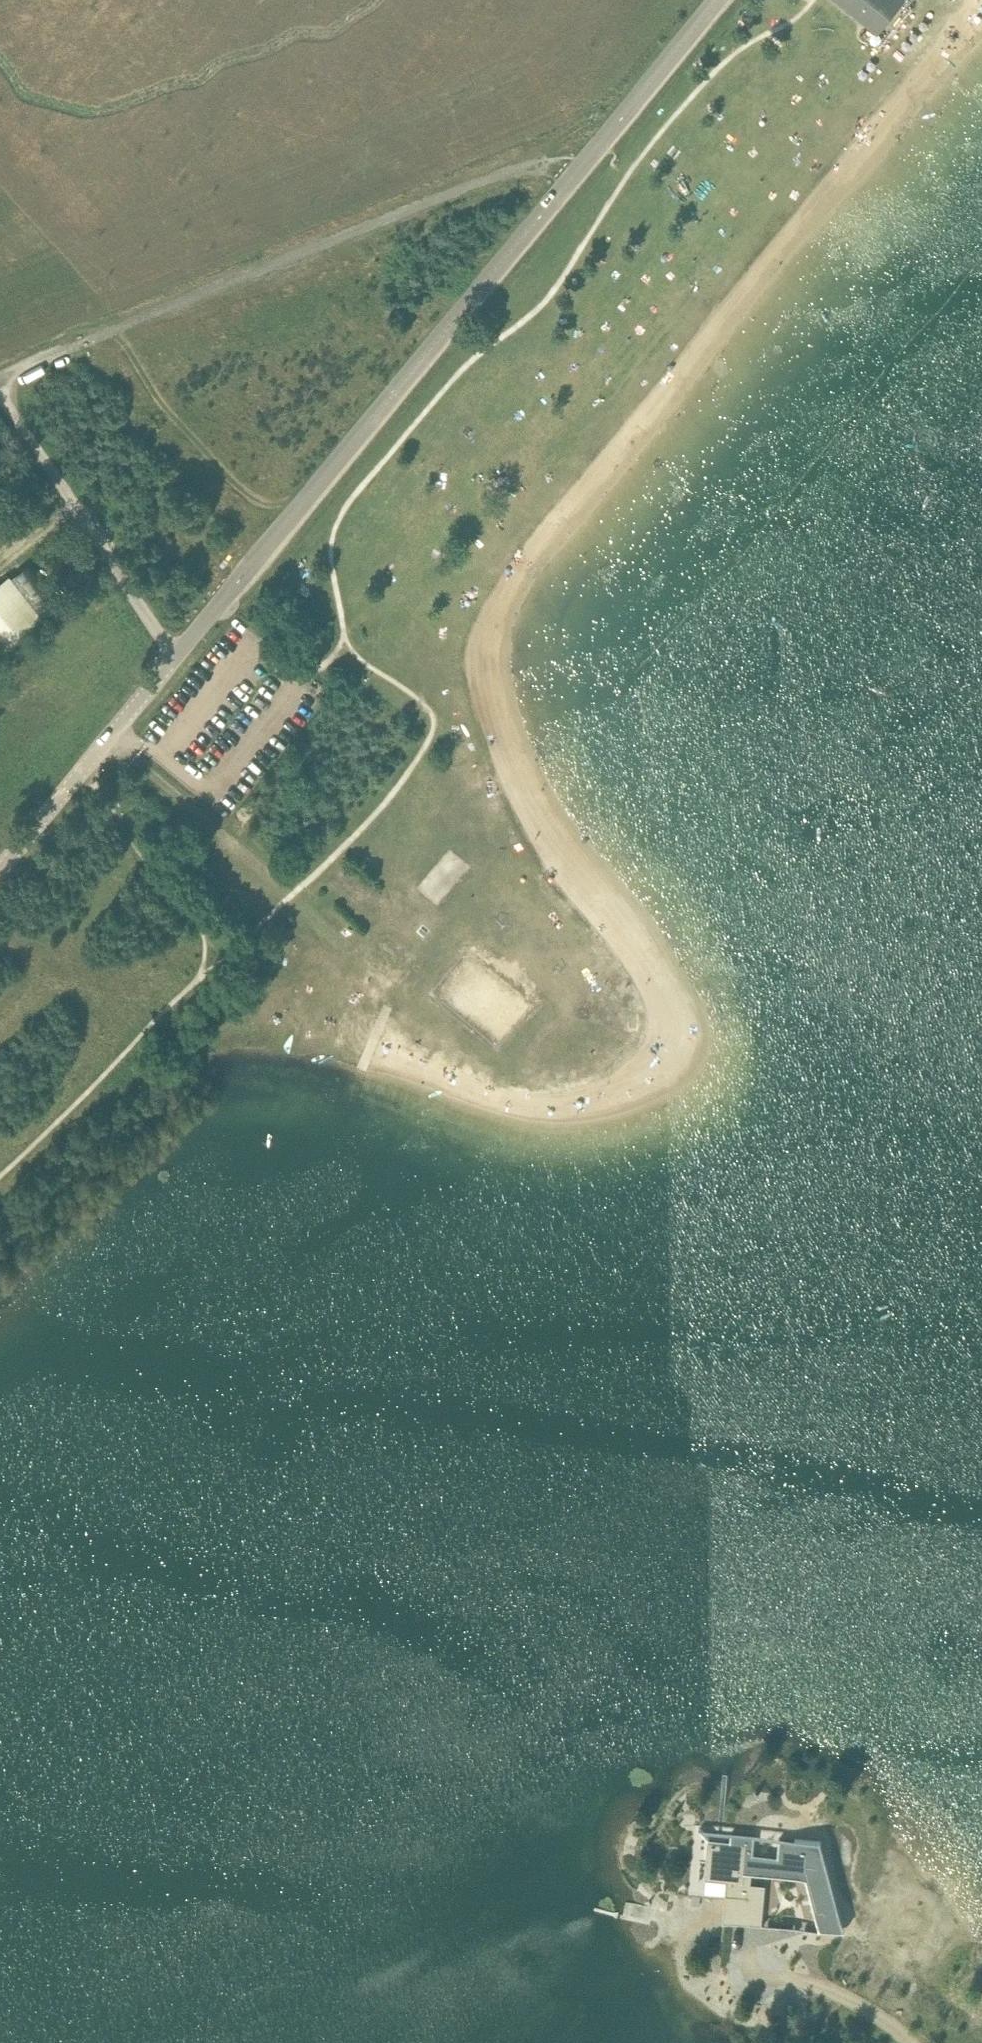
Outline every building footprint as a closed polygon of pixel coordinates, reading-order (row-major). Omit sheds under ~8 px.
[(869,23),(887,0),(840,0),(869,23)] [(30,561),(8,579),(41,621),(65,603),(30,561)] [(707,1877),(728,1879),(724,1920),(762,1923),(766,1883),(751,1882),(753,1864),(746,1863),(746,1858),(753,1859),(756,1835),(731,1833),(731,1838),(707,1836),(705,1862),(700,1861),(698,1883),(707,1877)]
